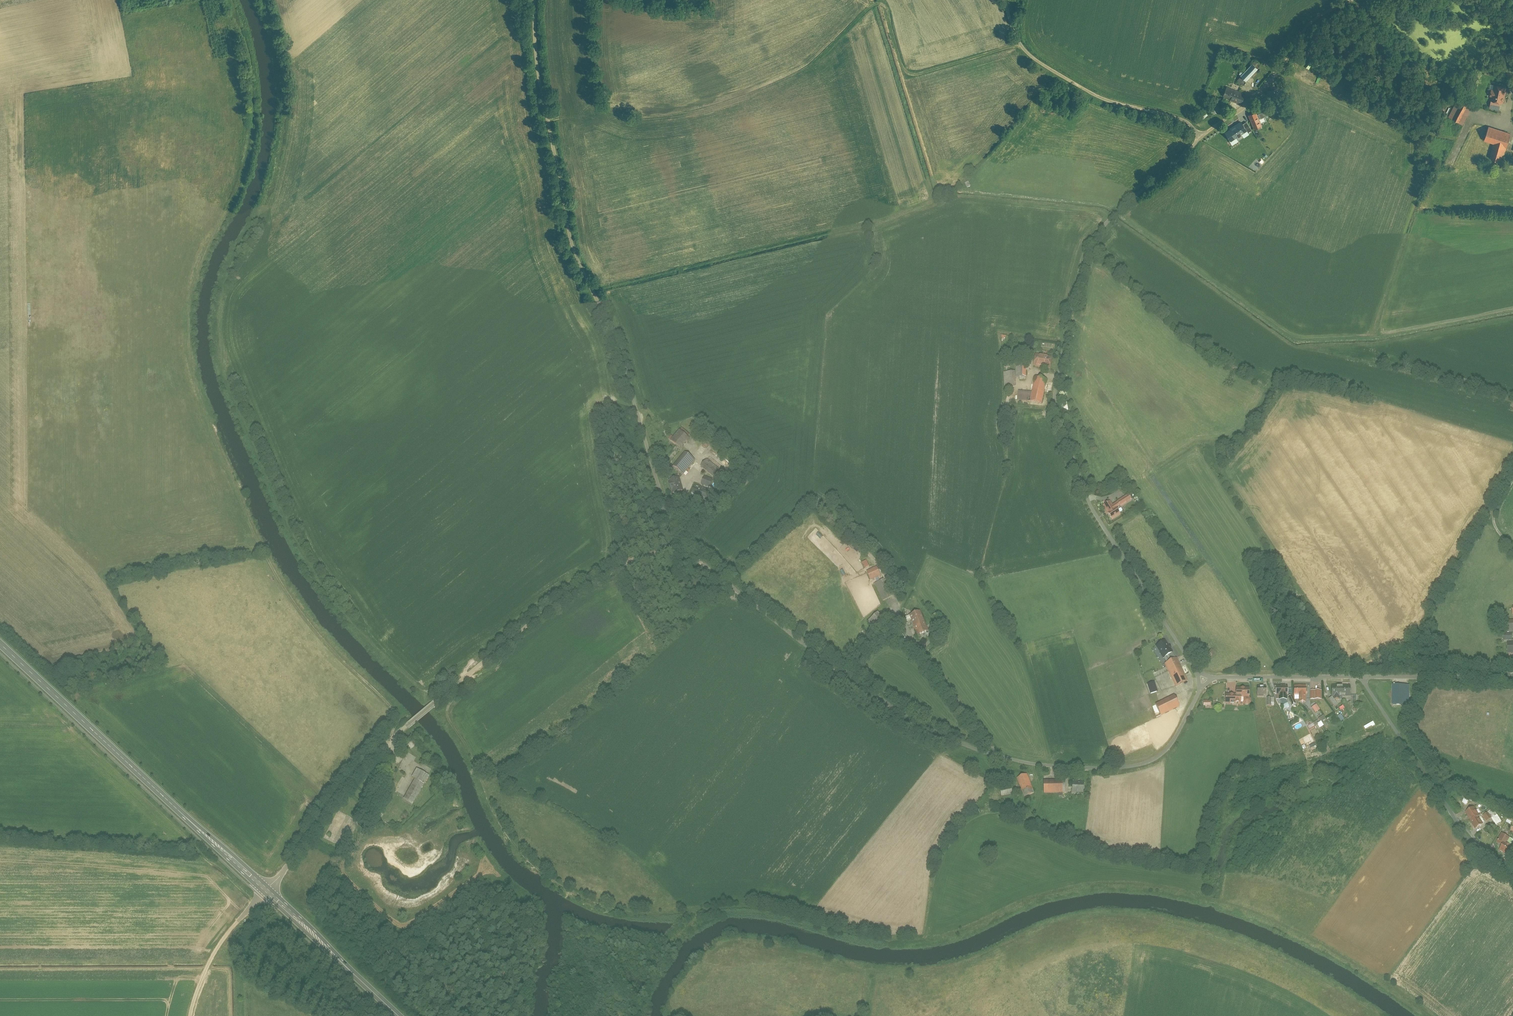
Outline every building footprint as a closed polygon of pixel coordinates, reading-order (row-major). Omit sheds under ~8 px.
[(1257,68),(1252,63),(1238,79),(1242,84),(1257,68)] [(1491,100),(1489,108),(1499,110),(1501,101),(1503,102),(1507,87),(1492,84),(1488,100),(1491,100)] [(1245,93),(1227,86),(1223,97),(1241,103),(1245,93)] [(1450,117),(1463,124),(1472,108),(1458,101),(1450,117)] [(1217,105),(1210,110),(1213,114),(1220,109),(1217,105)] [(1256,111),(1248,114),(1253,128),(1261,125),(1259,119),(1257,114),(1256,111)] [(1240,121),(1224,132),(1231,141),(1246,130),(1242,124),(1240,121)] [(1248,132),(1251,129),(1246,122),(1242,124),(1246,130),(1248,132)] [(1489,157),(1503,161),(1511,132),(1488,125),(1484,140),(1493,143),(1489,157)] [(1035,355),(1033,365),(1049,368),(1051,357),(1035,355)] [(1014,371),(1004,372),(1005,387),(1015,386),(1014,371)] [(1045,380),(1035,378),(1031,402),(1040,404),(1045,380)] [(1030,392),(1019,391),(1018,400),(1029,401),(1030,392)] [(671,440),(681,449),(690,438),(680,429),(671,440)] [(673,466),(684,475),(695,461),(684,452),(673,466)] [(721,469),(707,458),(701,467),(714,477),(721,469)] [(714,480),(704,476),(701,484),(711,488),(714,480)] [(673,494),(684,491),(680,477),(669,480),(673,494)] [(717,492),(695,484),(692,493),(713,501),(717,492)] [(1128,494),(1111,505),(1109,501),(1102,505),(1107,513),(1106,513),(1111,521),(1120,515),(1116,509),(1131,499),(1128,494)] [(866,571),(871,581),(881,576),(877,567),(866,571)] [(875,584),(883,601),(892,597),(884,579),(875,584)] [(872,627),(883,617),(875,608),(864,619),(872,627)] [(909,615),(918,636),(929,631),(921,611),(909,615)] [(1164,639),(1154,645),(1164,663),(1174,657),(1164,639)] [(1207,652),(1206,650),(1199,657),(1204,662),(1211,655),(1207,652)] [(1187,681),(1176,658),(1163,664),(1174,687),(1187,681)] [(1153,682),(1147,684),(1150,694),(1156,691),(1153,682)] [(1305,685),(1293,685),(1293,695),(1297,695),(1297,702),(1305,702),(1305,685)] [(1349,685),(1331,686),(1331,696),(1332,696),(1332,698),(1338,698),(1338,695),(1349,695),(1349,685)] [(1266,686),(1256,686),(1256,695),(1266,695),(1266,686)] [(1286,686),(1274,686),(1274,695),(1275,695),(1275,699),(1286,699),(1286,686)] [(1408,686),(1391,686),(1391,705),(1407,705),(1408,686)] [(1234,687),(1234,694),(1223,694),(1223,703),(1237,703),(1237,696),(1248,697),(1248,687),(1234,687)] [(1321,690),(1310,690),(1310,699),(1321,699),(1321,690)] [(1291,694),(1287,696),(1291,705),(1296,703),(1291,694)] [(1172,695),(1154,704),(1160,716),(1178,707),(1172,695)] [(1316,704),(1311,707),(1315,713),(1319,710),(1316,704)] [(1324,715),(1319,718),(1321,722),(1318,724),(1317,721),(1313,723),(1312,721),(1307,724),(1310,730),(1317,726),(1319,729),(1325,725),(1322,721),(1326,719),(1324,715)] [(426,766),(423,771),(428,774),(431,769),(426,766)] [(418,769),(413,778),(425,784),(430,775),(428,774),(423,771),(418,769)] [(1029,774),(1019,777),(1023,790),(1033,787),(1029,774)] [(424,785),(415,780),(405,799),(413,804),(424,785)] [(1064,781),(1045,781),(1045,793),(1064,793),(1064,781)] [(1086,782),(1073,782),(1073,792),(1085,792),(1086,782)] [(1014,787),(1002,789),(1003,796),(1015,794),(1014,787)] [(1473,807),(1464,812),(1474,829),(1483,824),(1473,807)] [(1487,812),(1482,815),(1486,822),(1491,819),(1490,818),(1487,812)] [(1495,825),(1501,822),(1496,814),(1490,818),(1491,819),(1495,825)] [(1508,837),(1501,833),(1496,842),(1500,844),(1503,846),(1505,843),(1508,837)] [(1497,850),(1506,855),(1511,847),(1505,843),(1503,846),(1500,844),(1497,850)]
